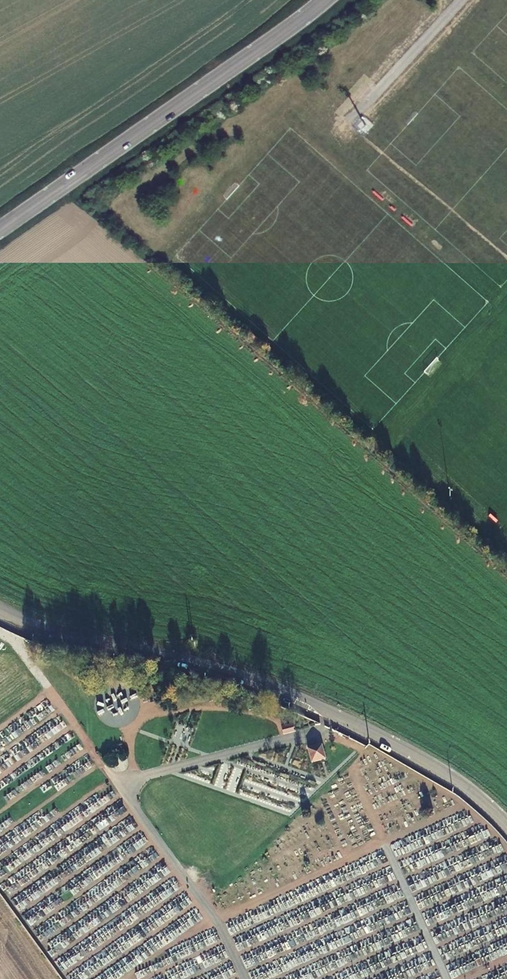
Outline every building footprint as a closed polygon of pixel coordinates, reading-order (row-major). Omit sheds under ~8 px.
[(294,724),(283,727),(285,734),(296,731),(294,724)] [(325,761),(321,749),(308,752),(312,765),(325,761)]
